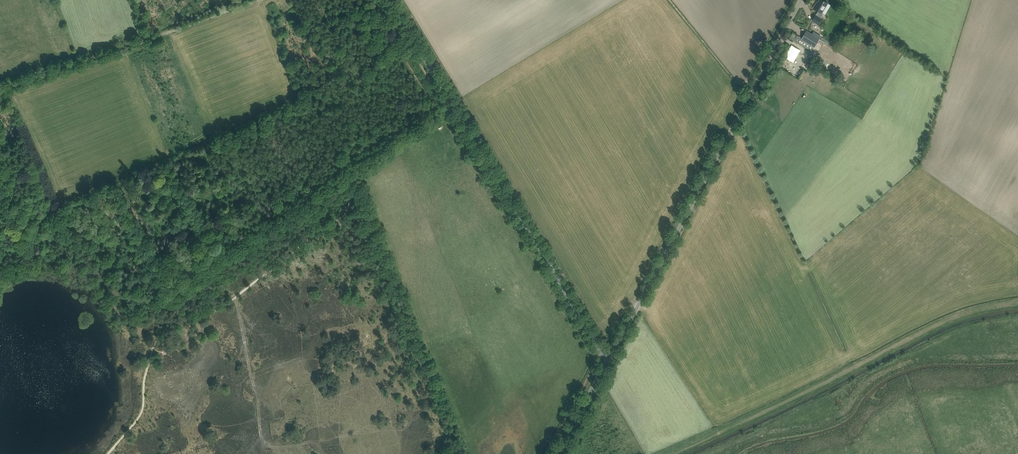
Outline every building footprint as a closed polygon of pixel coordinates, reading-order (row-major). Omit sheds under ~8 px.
[(828,3),(823,0),(820,0),(817,4),(816,4),(814,8),(818,10),(812,20),(818,24),(822,18),(821,18),(824,13),(823,12),(828,3)] [(801,44),(812,51),(814,46),(821,36),(820,36),(819,38),(807,30),(802,39),(804,40),(801,44)] [(796,64),(803,51),(794,46),(786,58),(796,64)]
